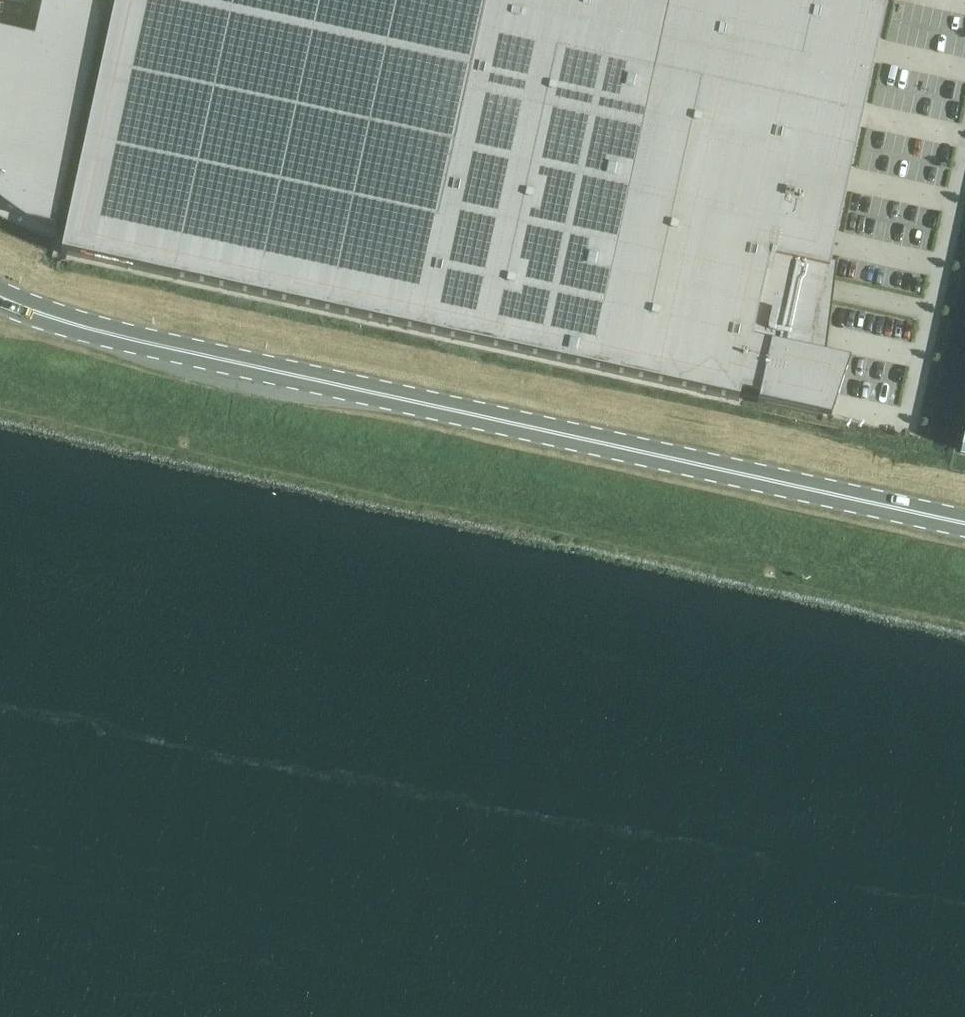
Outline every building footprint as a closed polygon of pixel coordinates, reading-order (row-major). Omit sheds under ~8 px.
[(8,202),(23,213),(43,226),(56,229),(96,53),(106,10),(63,0),(44,0),(35,39),(0,31),(0,195),(8,202)] [(61,254),(739,402),(741,393),(759,397),(799,406),(821,304),(784,296),(791,264),(798,266),(828,273),(829,267),(888,0),(117,0),(61,254)]
